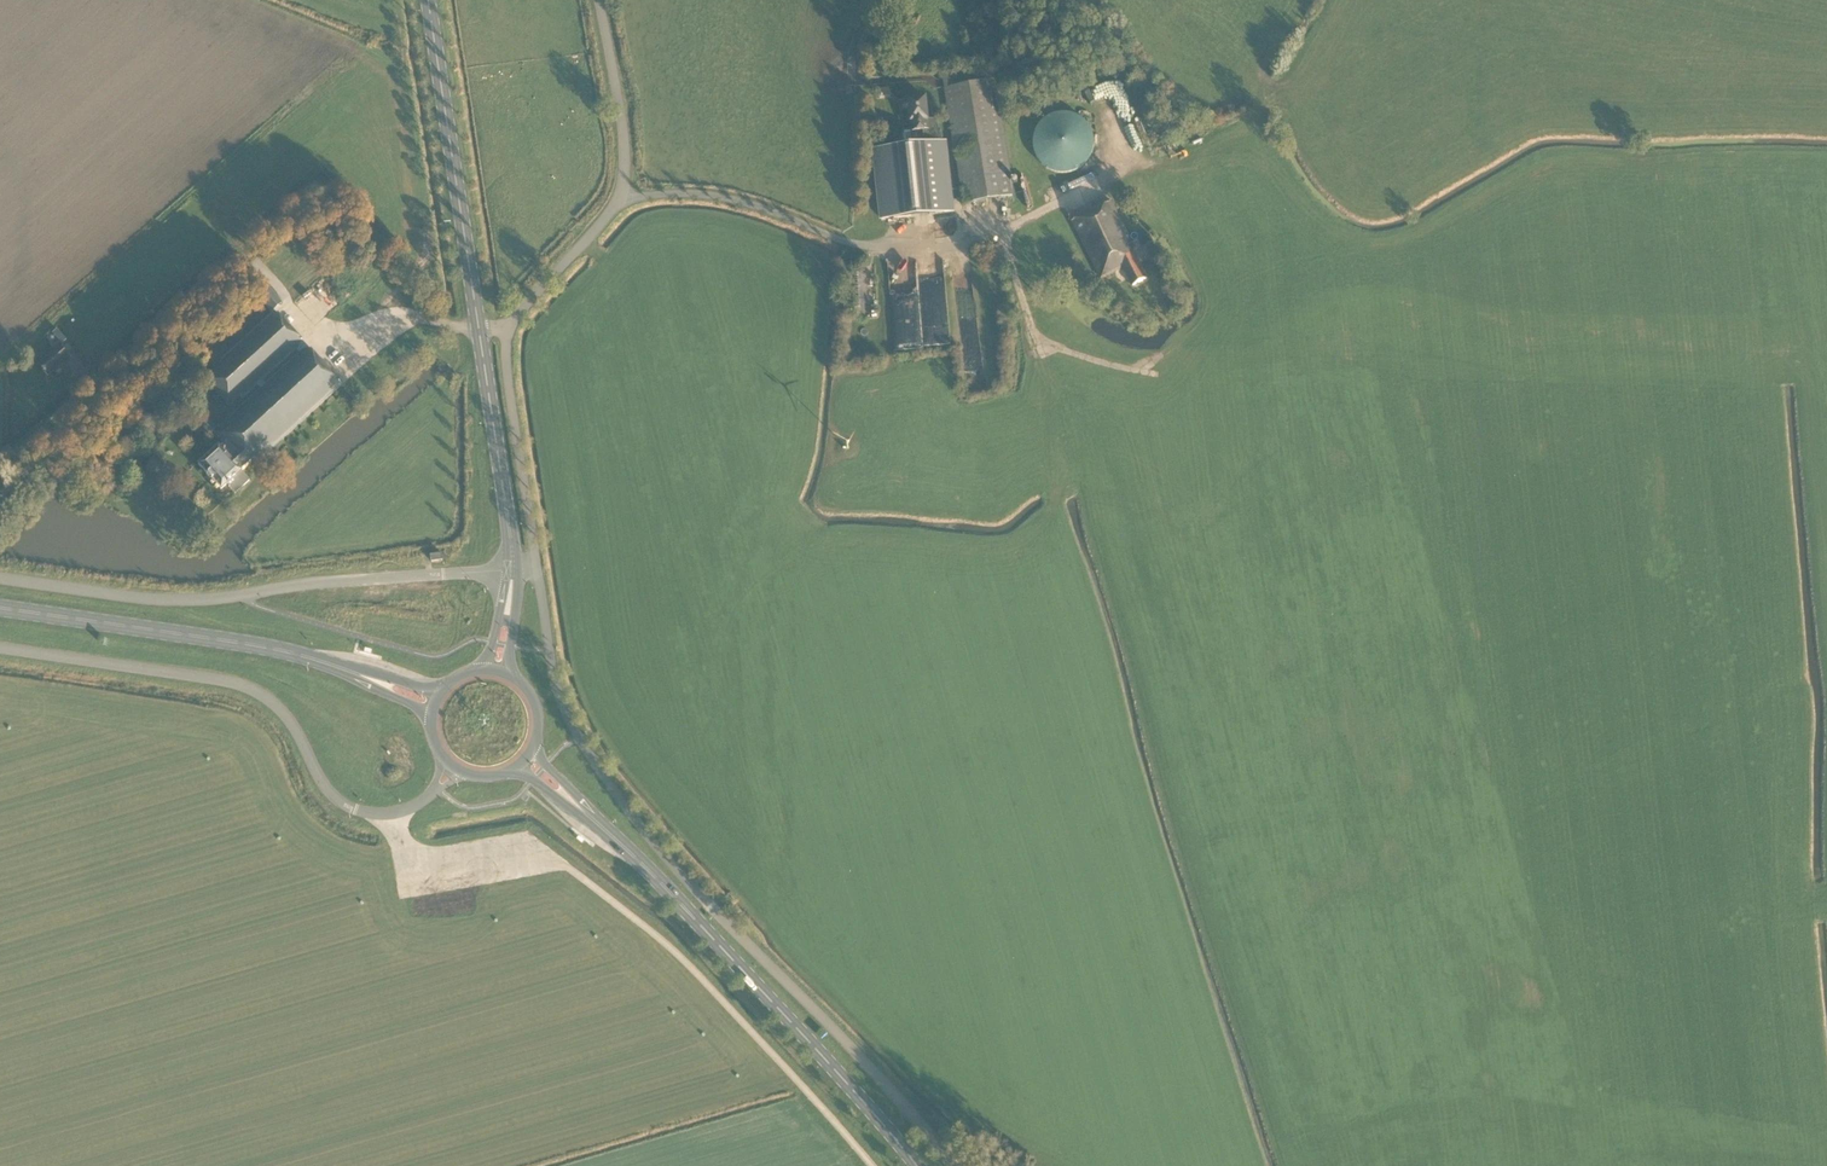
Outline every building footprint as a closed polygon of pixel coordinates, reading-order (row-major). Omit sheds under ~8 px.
[(962,204),(1011,196),(993,80),(944,87),(962,204)] [(952,212),(944,142),(939,142),(937,120),(928,120),(926,97),(910,99),(913,131),(923,130),(925,144),(874,149),(882,220),(952,212)] [(1033,136),(1032,143),(1033,151),(1036,158),(1040,164),(1045,169),(1052,172),(1059,174),(1067,174),(1074,172),(1080,169),(1086,164),(1090,158),(1093,151),(1094,143),(1093,136),(1090,129),(1086,123),(1080,118),(1074,115),(1067,113),(1059,113),(1052,115),(1045,118),(1040,123),(1036,129),(1033,136)] [(1134,249),(1109,201),(1070,221),(1100,280),(1123,268),(1132,286),(1145,279),(1130,251),(1134,249)] [(281,303),(265,287),(255,297),(271,313),(281,303)] [(226,407),(237,397),(240,400),(256,385),(260,389),(258,391),(216,430),(207,420),(198,428),(207,438),(212,433),(223,444),(218,449),(216,446),(198,463),(221,489),(225,485),(235,495),(249,481),(240,471),(242,470),(240,468),(252,457),(257,461),(340,384),(274,310),(212,368),(214,371),(203,381),(226,407)] [(66,340),(56,329),(51,333),(61,344),(66,340)] [(71,357),(59,343),(37,362),(47,374),(63,360),(65,362),(71,357)] [(443,561),(441,554),(430,556),(432,563),(443,561)]
